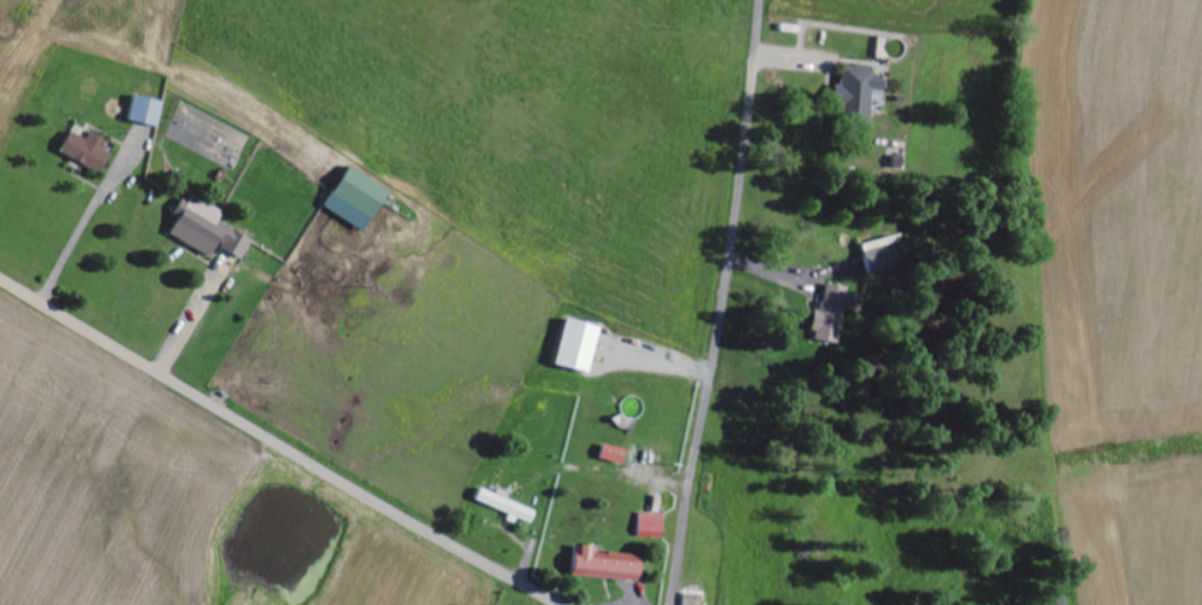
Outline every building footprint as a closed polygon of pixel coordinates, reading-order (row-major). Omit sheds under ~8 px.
[(876,68),(844,66),(842,85),(837,85),(835,114),(870,116),(872,91),(884,91),(885,78),(875,77),(876,68)] [(164,103),(136,96),(129,121),(157,128),(164,103)] [(87,140),(72,132),(62,152),(102,173),(112,155),(105,151),(110,142),(91,132),(87,140)] [(366,233),(391,192),(352,167),(326,208),(366,233)] [(212,257),(218,247),(243,260),(253,239),(219,222),(224,212),(188,194),(177,217),(180,218),(171,236),(212,257)] [(901,272),(897,246),(866,251),(871,282),(884,280),(883,275),(901,272)] [(813,334),(840,339),(849,288),(827,284),(823,311),(817,310),(813,334)] [(558,367),(592,373),(601,327),(567,320),(558,367)] [(628,452),(605,445),(601,459),(624,466),(628,452)] [(508,501),(511,494),(500,490),(498,496),(482,489),(477,503),(518,520),(532,525),(537,512),(508,501)] [(639,538),(663,539),(664,515),(639,514),(639,538)] [(643,555),(582,550),(581,557),(576,557),(574,577),(641,582),(643,555)] [(701,596),(684,594),(683,604),(700,604),(701,596)]
